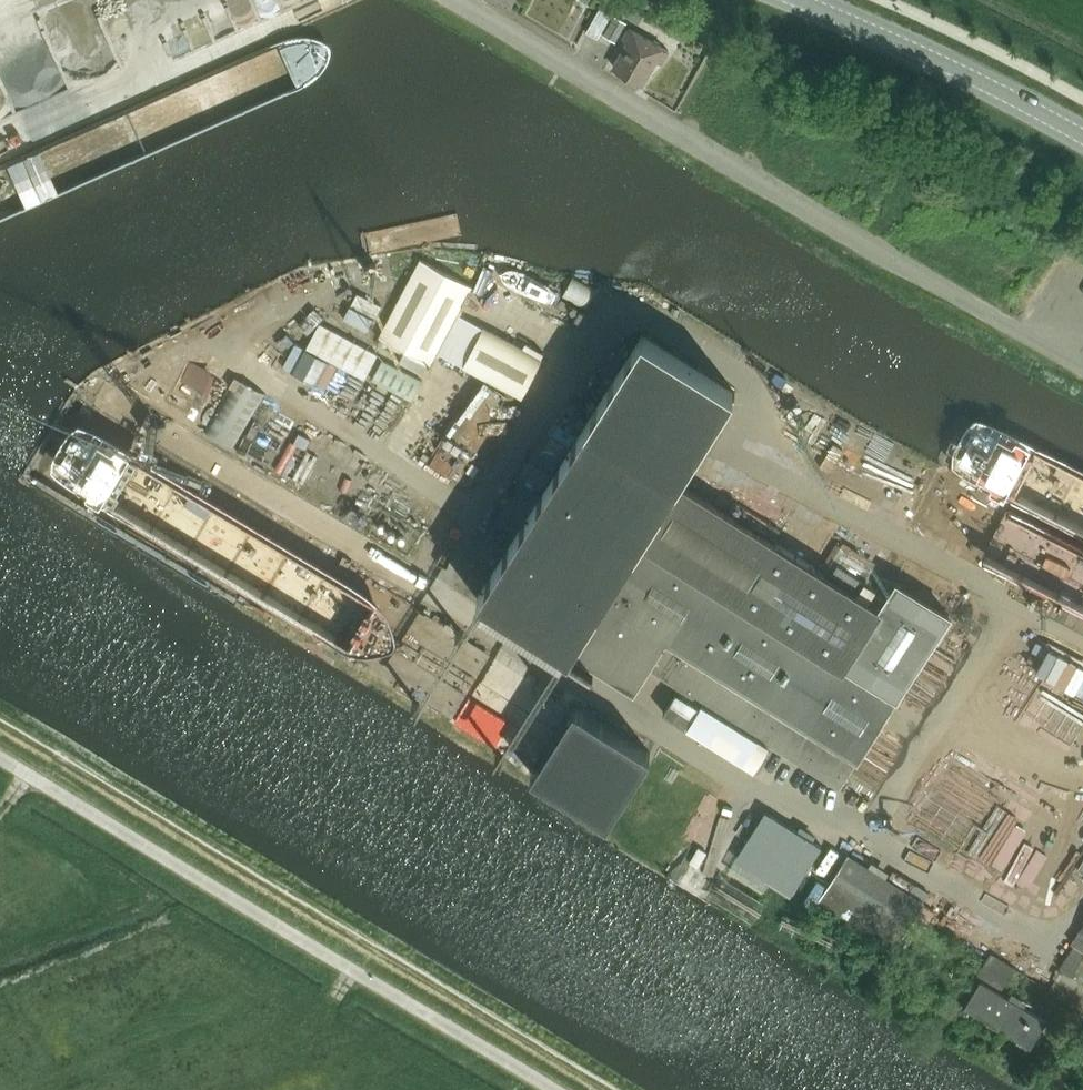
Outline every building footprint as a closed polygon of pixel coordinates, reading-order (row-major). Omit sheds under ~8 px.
[(634,5),(626,17),(638,24),(645,11),(634,5)] [(587,31),(598,38),(612,14),(600,8),(587,31)] [(616,42),(627,22),(615,15),(603,34),(616,42)] [(656,60),(662,63),(669,51),(629,28),(622,40),(628,43),(614,67),(643,83),(656,60)] [(13,108),(0,82),(0,115),(13,108)] [(393,308),(378,336),(429,364),(436,351),(444,336),(456,312),(471,285),(420,257),(393,308)] [(477,283),(488,287),(496,268),(485,264),(477,283)] [(586,308),(596,290),(573,276),(563,294),(586,308)] [(444,336),(436,351),(462,365),(521,396),(541,358),(483,326),(456,312),(444,336)] [(320,322),(307,347),(365,378),(379,353),(320,322)] [(899,581),(898,583),(885,575),(869,600),(679,482),(735,391),(644,334),(580,436),(557,474),(494,574),(480,566),(471,582),(484,590),(481,596),(635,692),(649,670),(841,790),(898,700),(899,700),(952,615),(899,581)] [(306,348),(292,371),(334,395),(347,372),(306,348)] [(422,380),(383,359),(372,380),(411,400),(422,380)] [(232,446),(265,393),(238,376),(205,430),(232,446)] [(453,471),(479,430),(495,440),(520,399),(482,376),(432,458),(453,471)] [(874,484),(887,463),(873,455),(860,475),(874,484)] [(311,556),(154,465),(130,506),(287,597),(311,556)] [(350,477),(349,525),(375,526),(375,477),(350,477)] [(344,634),(357,611),(303,580),(291,602),(314,615),(319,605),(331,611),(325,623),(344,634)] [(447,642),(418,690),(457,713),(486,665),(447,642)] [(609,825),(652,750),(558,697),(516,773),(609,825)] [(671,703),(664,715),(744,764),(747,759),(758,767),(769,749),(701,706),(694,718),(671,703)] [(765,811),(735,860),(792,895),(822,846),(765,811)] [(848,856),(819,903),(895,950),(924,902),(848,856)] [(942,921),(954,896),(933,886),(921,911),(942,921)] [(1061,969),(1073,976),(1082,960),(1082,927),(1073,943),(1076,945),(1061,969)] [(988,957),(977,975),(1001,990),(1012,972),(988,957)] [(1046,1019),(983,980),(965,1008),(1029,1048),(1046,1019)]
